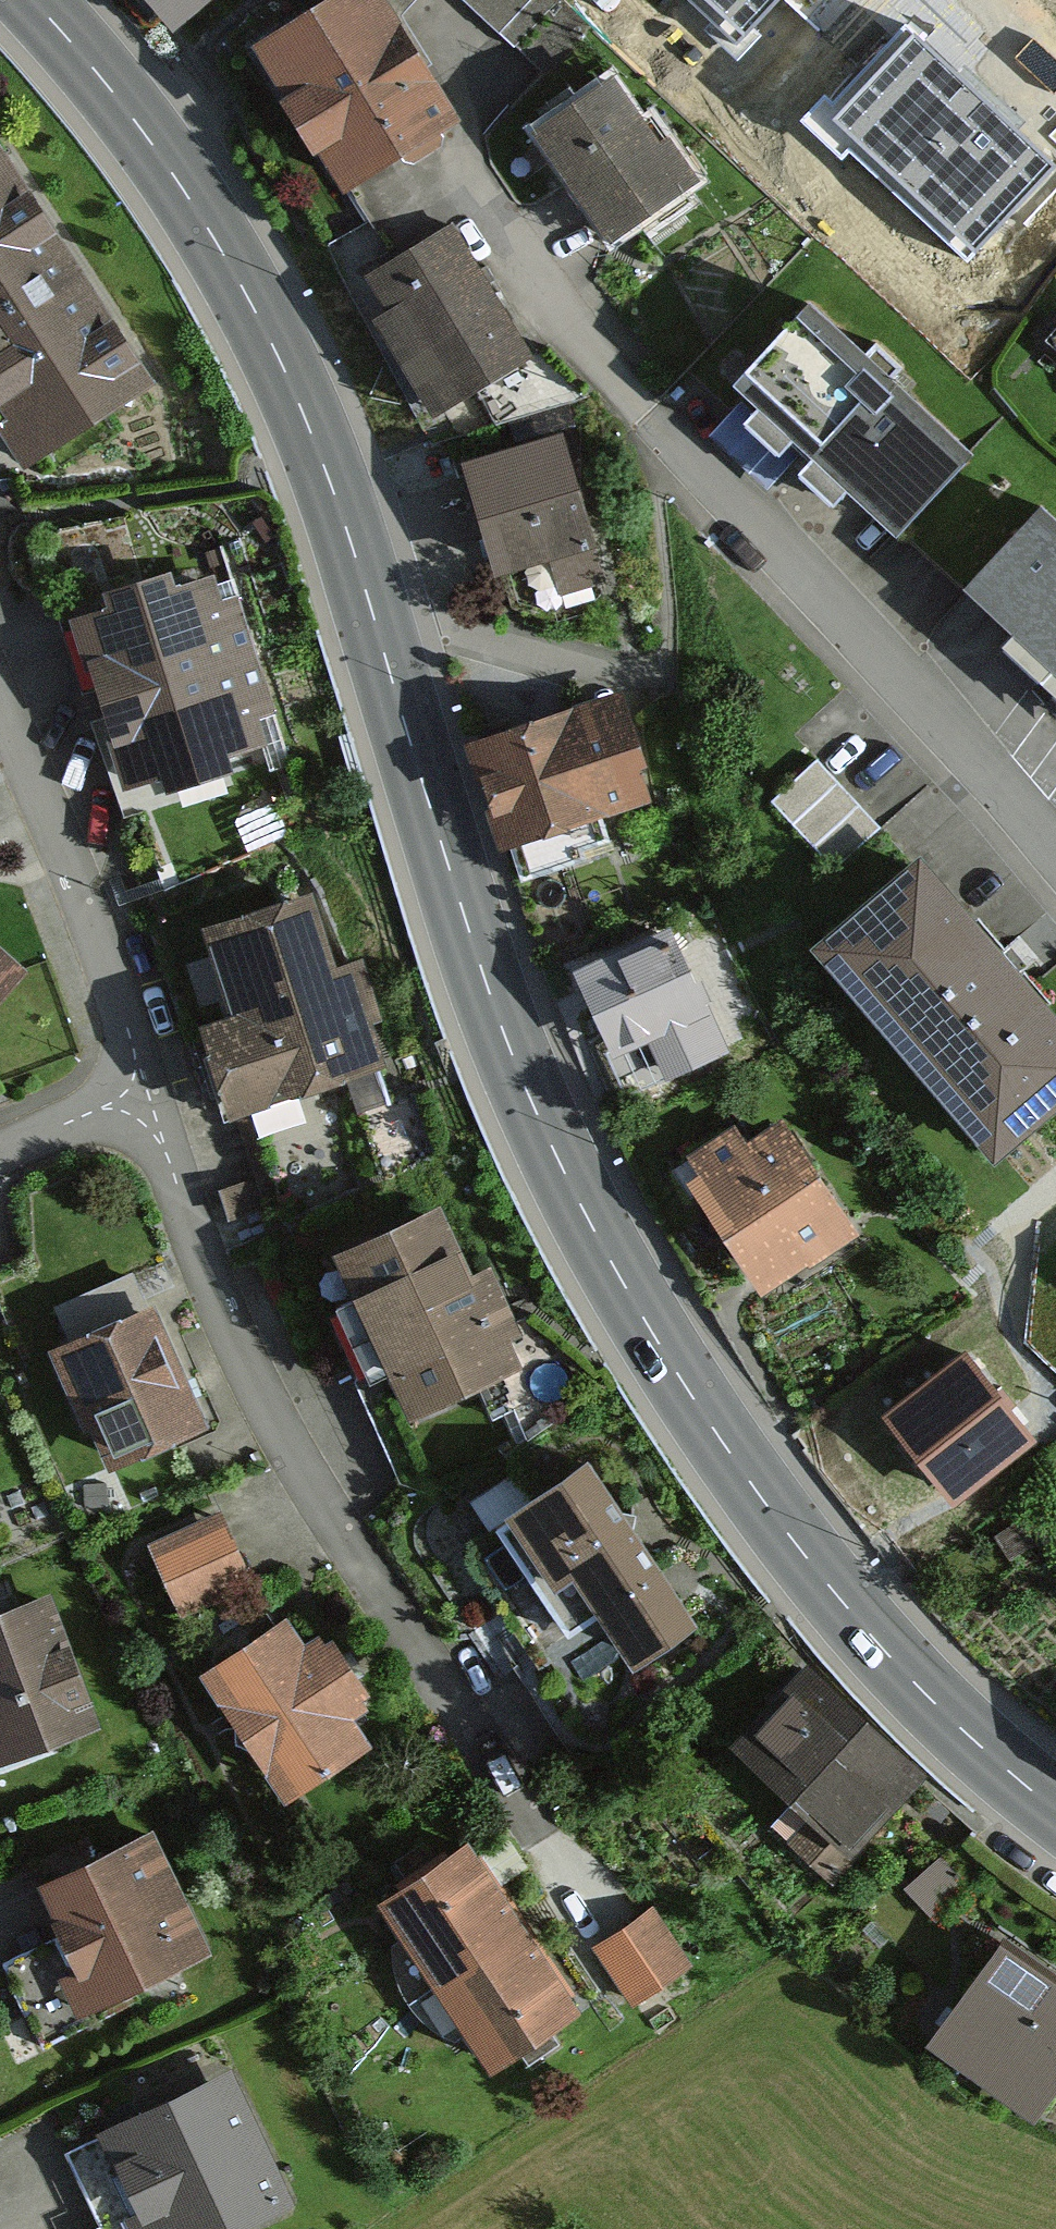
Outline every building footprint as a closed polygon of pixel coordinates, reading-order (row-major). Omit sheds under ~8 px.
[(185,21),(209,0),(167,0),(185,21)] [(287,55),(370,187),(472,124),(394,0),(376,0),(287,55)] [(742,29),(769,0),(711,0),(742,29)] [(1049,166),(913,40),(839,118),(975,245),(1049,166)] [(632,89),(548,137),(611,246),(695,197),(632,89)] [(0,168),(0,402),(42,470),(171,390),(24,153),(0,168)] [(455,241),(372,287),(445,418),(528,371),(455,241)] [(809,309),(726,399),(895,554),(978,464),(809,309)] [(554,453),(474,476),(501,572),(532,563),(542,597),(592,583),(554,453)] [(992,589),(1055,654),(1055,527),(992,589)] [(211,591),(88,631),(115,711),(237,671),(211,591)] [(237,671),(115,711),(141,791),(263,752),(237,671)] [(624,701),(495,741),(526,839),(655,798),(624,701)] [(779,789),(836,858),(880,822),(823,753),(779,789)] [(810,962),(995,1179),(1055,1127),(1055,1025),(922,868),(810,962)] [(312,902),(200,940),(230,1029),(195,1041),(225,1130),(389,1075),(373,1029),(385,1025),(364,964),(336,974),(312,902)] [(677,944),(600,978),(655,1102),(733,1067),(677,944)] [(23,989),(0,966),(0,1014),(23,989)] [(746,1131),(685,1170),(768,1298),(865,1235),(798,1131),(761,1155),(746,1131)] [(464,1206),(359,1251),(430,1414),(535,1369),(464,1206)] [(134,1279),(53,1314),(68,1351),(47,1360),(82,1443),(91,1439),(110,1484),(210,1442),(155,1312),(149,1315),(134,1279)] [(971,1348),(896,1405),(970,1500),(1045,1443),(971,1348)] [(588,1470),(494,1533),(571,1648),(597,1631),(634,1687),(703,1641),(588,1470)] [(230,1525),(163,1553),(195,1628),(262,1599),(230,1525)] [(0,1623),(0,1731),(15,1769),(114,1728),(60,1598),(0,1623)] [(313,1620),(230,1670),(310,1801),(393,1751),(313,1620)] [(927,1790),(820,1688),(763,1747),(828,1809),(800,1837),(843,1878),(927,1790)] [(154,1849),(69,1892),(96,1946),(42,1973),(71,2031),(210,1961),(154,1849)] [(468,1852),(375,1917),(434,2003),(527,1940),(468,1852)] [(656,1917),(604,1952),(641,2005),(693,1969),(656,1917)] [(527,1940),(434,2003),(491,2087),(584,2024),(527,1940)] [(999,1952),(927,2054),(1035,2130),(1055,2100),(1055,1993),(999,1952)] [(112,2136),(154,2228),(256,2228),(300,2210),(242,2079),(112,2136)]
